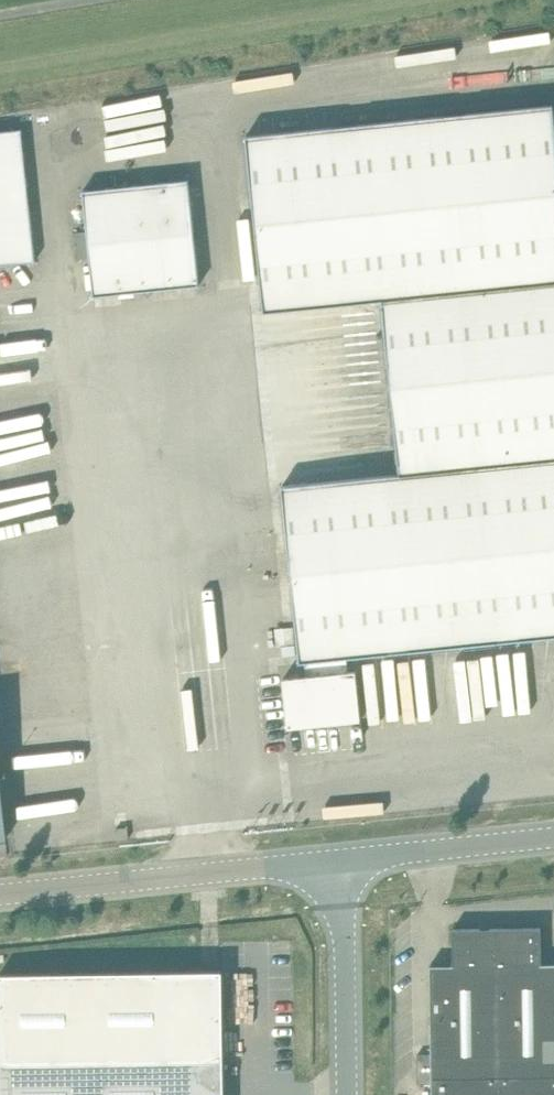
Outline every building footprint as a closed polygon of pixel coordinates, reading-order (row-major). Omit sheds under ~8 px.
[(268,133),(246,135),(264,312),(382,299),(553,282),(553,108),(553,103),(268,133)] [(35,261),(22,129),(0,131),(0,264),(35,261)] [(83,190),(87,231),(74,233),(76,260),(90,259),(94,296),(200,284),(189,179),(83,190)] [(382,299),(400,473),(553,457),(553,282),(382,299)] [(400,473),(282,485),(300,662),(305,661),(347,657),(553,636),(553,457),(400,473)] [(348,672),(347,657),(305,661),(307,676),(283,678),(288,727),(361,720),(356,671),(348,672)] [(128,826),(117,828),(118,839),(129,838),(128,826)] [(541,927),(453,928),(454,964),(542,963),(541,927)] [(454,964),(430,964),(431,1054),(432,1064),(553,1062),(553,963),(542,963),(454,964)] [(223,970),(0,973),(0,1011),(1,1062),(2,1094),(224,1094),(223,970)] [(432,1082),(432,1064),(431,1054),(418,1054),(418,1083),(432,1082)] [(432,1064),(432,1082),(432,1094),(553,1094),(553,1062),(432,1064)]
